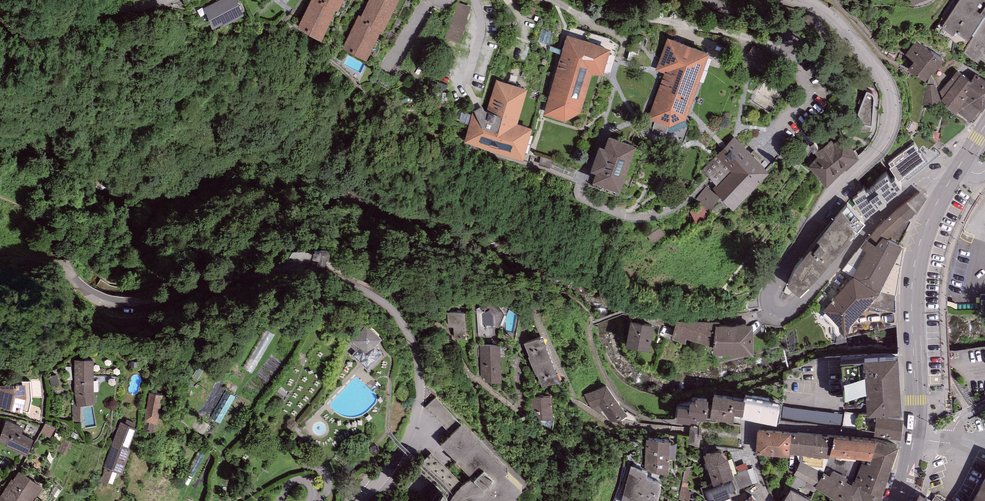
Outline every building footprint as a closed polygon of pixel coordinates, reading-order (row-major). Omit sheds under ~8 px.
[(203,8),(213,28),(222,24),(223,25),(244,15),(237,0),(220,0),(203,8)] [(329,23),(335,10),(315,0),(312,0),(306,12),(329,23)] [(343,0),(315,0),(335,10),(337,11),(343,0)] [(390,15),(398,0),(370,0),(368,4),(390,15)] [(936,31),(948,39),(950,35),(966,46),(964,49),(978,58),(981,55),(984,58),(984,0),(956,0),(936,31)] [(456,2),(446,38),(460,42),(470,6),(456,2)] [(383,31),(390,15),(368,4),(362,17),(359,16),(358,19),(380,30),(383,31)] [(321,38),(329,23),(306,12),(299,27),(321,38)] [(818,19),(808,14),(804,21),(814,26),(818,19)] [(351,32),(374,43),(380,30),(358,19),(351,32)] [(366,58),(374,43),(351,32),(344,47),(366,58)] [(603,75),(610,49),(567,36),(543,115),(565,121),(581,112),(592,75),(603,75)] [(685,119),(709,54),(668,38),(656,70),(665,73),(648,118),(669,127),(685,119)] [(940,58),(917,41),(907,54),(916,60),(911,67),(926,78),(940,58)] [(962,64),(943,93),(949,107),(972,123),(982,109),(962,95),(976,74),(962,64)] [(962,95),(982,109),(984,104),(984,80),(976,74),(962,95)] [(783,91),(765,79),(752,100),(770,112),(783,91)] [(528,89),(496,80),(486,113),(486,114),(474,111),(473,110),(464,142),(523,160),(532,129),(517,125),(528,89)] [(940,103),(934,85),(926,86),(924,103),(933,104),(940,103)] [(869,92),(867,92),(857,114),(860,117),(859,125),(872,126),(875,100),(875,97),(873,95),(872,94),(869,92)] [(636,147),(609,137),(604,149),(599,147),(590,172),(596,174),(593,183),(620,193),(636,147)] [(770,173),(734,137),(715,156),(716,156),(702,171),(717,185),(713,189),(733,209),(770,173)] [(818,158),(808,167),(827,186),(843,170),(859,158),(845,138),(835,145),(831,141),(815,154),(818,158)] [(914,144),(889,163),(892,166),(890,168),(899,181),(903,177),(925,160),(920,154),(922,153),(915,145),(914,144)] [(858,196),(853,200),(866,219),(870,216),(870,215),(879,208),(881,209),(887,204),(886,203),(902,189),(895,179),(891,182),(887,174),(875,183),(876,184),(867,192),(865,188),(857,193),(858,196)] [(720,197),(707,186),(696,199),(709,210),(720,197)] [(876,229),(867,241),(875,246),(883,237),(887,239),(909,219),(915,213),(906,202),(876,229)] [(866,224),(847,203),(802,257),(795,265),(787,286),(799,296),(825,270),(866,224)] [(912,222),(909,219),(887,239),(900,245),(912,222)] [(866,251),(853,276),(879,295),(880,292),(903,247),(900,245),(887,239),(883,237),(875,246),(867,241),(863,249),(866,251)] [(903,247),(880,292),(895,296),(904,248),(903,247)] [(320,260),(328,261),(330,253),(328,252),(321,252),(320,253),(314,253),(313,254),(313,259),(319,261),(320,260)] [(853,276),(824,311),(844,336),(867,308),(879,295),(853,276)] [(879,295),(867,308),(896,313),(895,296),(880,292),(879,295)] [(650,294),(635,293),(634,306),(649,307),(650,294)] [(494,297),(476,309),(478,337),(491,337),(490,327),(499,327),(504,314),(494,297)] [(468,312),(447,312),(447,329),(452,328),(453,339),(467,338),(467,336),(469,336),(468,312)] [(631,322),(626,346),(648,350),(653,326),(631,322)] [(714,346),(714,326),(714,322),(677,322),(673,340),(685,343),(687,338),(714,346)] [(361,325),(349,338),(362,349),(374,336),(361,325)] [(714,346),(714,353),(753,353),(753,326),(714,326),(714,346)] [(542,336),(523,344),(541,390),(562,382),(558,371),(556,371),(542,336)] [(844,394),(861,392),(866,385),(867,401),(902,398),(897,341),(840,346),(844,394)] [(500,344),(480,345),(480,378),(485,378),(485,383),(501,382),(500,344)] [(94,361),(75,360),(74,392),(76,404),(72,404),(73,420),(81,419),(80,407),(92,404),(95,401),(93,391),(94,361)] [(628,407),(607,378),(585,393),(593,405),(599,401),(611,419),(628,407)] [(0,383),(0,404),(28,409),(31,396),(29,379),(0,383)] [(744,388),(713,382),(713,389),(710,413),(733,414),(734,409),(742,411),(746,388),(744,388)] [(713,389),(696,386),(695,393),(690,393),(689,400),(678,399),(675,416),(690,418),(690,416),(696,417),(697,413),(706,414),(706,412),(710,413),(713,389)] [(780,394),(745,386),(744,388),(746,388),(742,411),(776,417),(780,394)] [(162,390),(149,388),(143,426),(153,428),(155,419),(157,419),(162,390)] [(417,500),(501,500),(525,475),(507,458),(510,454),(437,388),(421,406),(447,430),(438,440),(469,467),(452,485),(440,475),(417,500)] [(236,395),(226,389),(211,416),(221,421),(236,395)] [(552,390),(529,393),(532,417),(555,415),(552,390)] [(786,410),(786,420),(805,419),(804,408),(786,410)] [(876,411),(845,408),(843,427),(874,430),(876,411)] [(876,411),(874,430),(901,432),(903,411),(877,408),(876,411)] [(6,417),(0,433),(0,437),(6,439),(6,442),(27,449),(32,432),(22,428),(23,423),(6,417)] [(136,425),(120,419),(103,466),(105,467),(101,480),(107,482),(112,468),(122,471),(131,448),(128,447),(136,425)] [(757,423),(756,447),(790,449),(790,447),(791,426),(791,425),(757,423)] [(830,429),(791,426),(790,447),(829,450),(829,446),(830,429)] [(830,428),(830,429),(829,446),(863,449),(871,449),(876,433),(877,432),(830,428)] [(899,439),(876,433),(871,449),(863,449),(855,474),(882,489),(899,439)] [(649,439),(647,472),(634,468),(624,500),(655,500),(661,483),(657,481),(660,473),(667,474),(668,440),(649,439)] [(720,443),(704,447),(713,476),(732,469),(734,468),(728,450),(720,443)] [(822,467),(800,457),(793,471),(815,480),(822,467)] [(853,473),(833,463),(829,468),(823,464),(822,467),(815,480),(841,495),(842,495),(842,494),(850,497),(853,492),(870,500),(879,500),(883,489),(882,489),(855,474),(853,473)] [(7,482),(32,497),(43,481),(19,467),(13,477),(11,476),(7,482)] [(975,489),(984,495),(984,468),(975,489)] [(713,476),(702,480),(707,491),(713,489),(716,497),(733,491),(731,485),(737,482),(732,469),(713,476)] [(7,482),(0,494),(0,500),(22,500),(23,499),(26,500),(30,500),(32,497),(7,482)] [(812,492),(791,482),(778,500),(808,500),(812,492)] [(738,500),(763,500),(752,489),(738,500)] [(975,489),(966,500),(984,500),(984,495),(975,489)] [(853,492),(850,497),(842,494),(842,495),(841,495),(838,500),(870,500),(853,492)]
